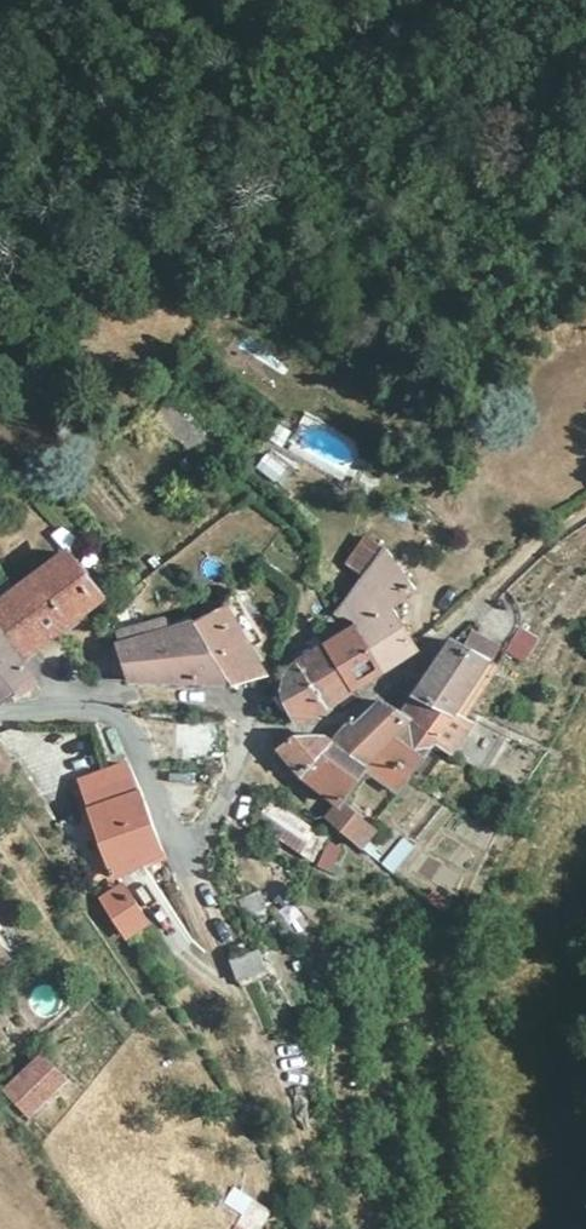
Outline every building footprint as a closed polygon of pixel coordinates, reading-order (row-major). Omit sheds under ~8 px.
[(201,465),(217,447),(171,408),(156,426),(201,465)] [(255,470),(275,484),(285,468),(266,455),(255,470)] [(2,633),(19,658),(98,601),(64,556),(0,601),(0,630),(2,633)] [(408,596),(380,557),(379,559),(350,597),(333,618),(349,628),(379,676),(414,653),(384,612),(408,596)] [(196,625),(230,685),(264,677),(228,609),(196,625)] [(165,621),(117,635),(135,682),(230,685),(196,625),(170,632),(165,621)] [(500,627),(491,647),(508,655),(517,635),(500,627)] [(379,676),(349,628),(323,648),(353,692),(379,676)] [(0,634),(0,702),(30,677),(19,658),(2,633),(0,634)] [(462,636),(457,649),(479,660),(485,647),(462,636)] [(457,649),(449,642),(409,699),(448,715),(451,707),(463,713),(490,666),(479,660),(457,649)] [(353,692),(323,648),(295,668),(323,711),(353,692)] [(323,711),(295,668),(285,679),(280,689),(283,705),(296,727),(323,711)] [(448,715),(409,699),(395,720),(436,748),(450,759),(473,728),(458,721),(448,715)] [(436,748),(395,720),(377,707),(352,730),(345,728),(330,744),(327,749),(366,775),(400,800),(436,748)] [(451,707),(448,715),(458,721),(463,713),(451,707)] [(173,721),(173,763),(221,764),(221,721),(173,721)] [(479,727),(465,760),(489,770),(503,737),(479,727)] [(327,749),(330,744),(320,740),(293,743),(278,757),(302,777),(327,749)] [(366,775),(327,749),(302,777),(344,809),(366,775)] [(164,861),(124,765),(80,783),(89,813),(56,825),(95,897),(121,883),(164,861)] [(269,802),(255,825),(299,851),(313,828),(269,802)] [(375,832),(344,809),(329,829),(360,852),(375,832)] [(398,874),(412,843),(394,835),(380,866),(398,874)] [(315,866),(330,873),(341,848),(326,841),(315,866)] [(95,897),(128,944),(148,927),(121,883),(95,897)] [(15,955),(0,932),(0,965),(15,955)] [(255,947),(230,956),(237,976),(263,967),(255,947)] [(69,1082),(38,1051),(0,1089),(0,1093),(29,1122),(69,1082)] [(222,1203),(240,1216),(230,1228),(260,1228),(272,1213),(235,1186),(222,1203)]
